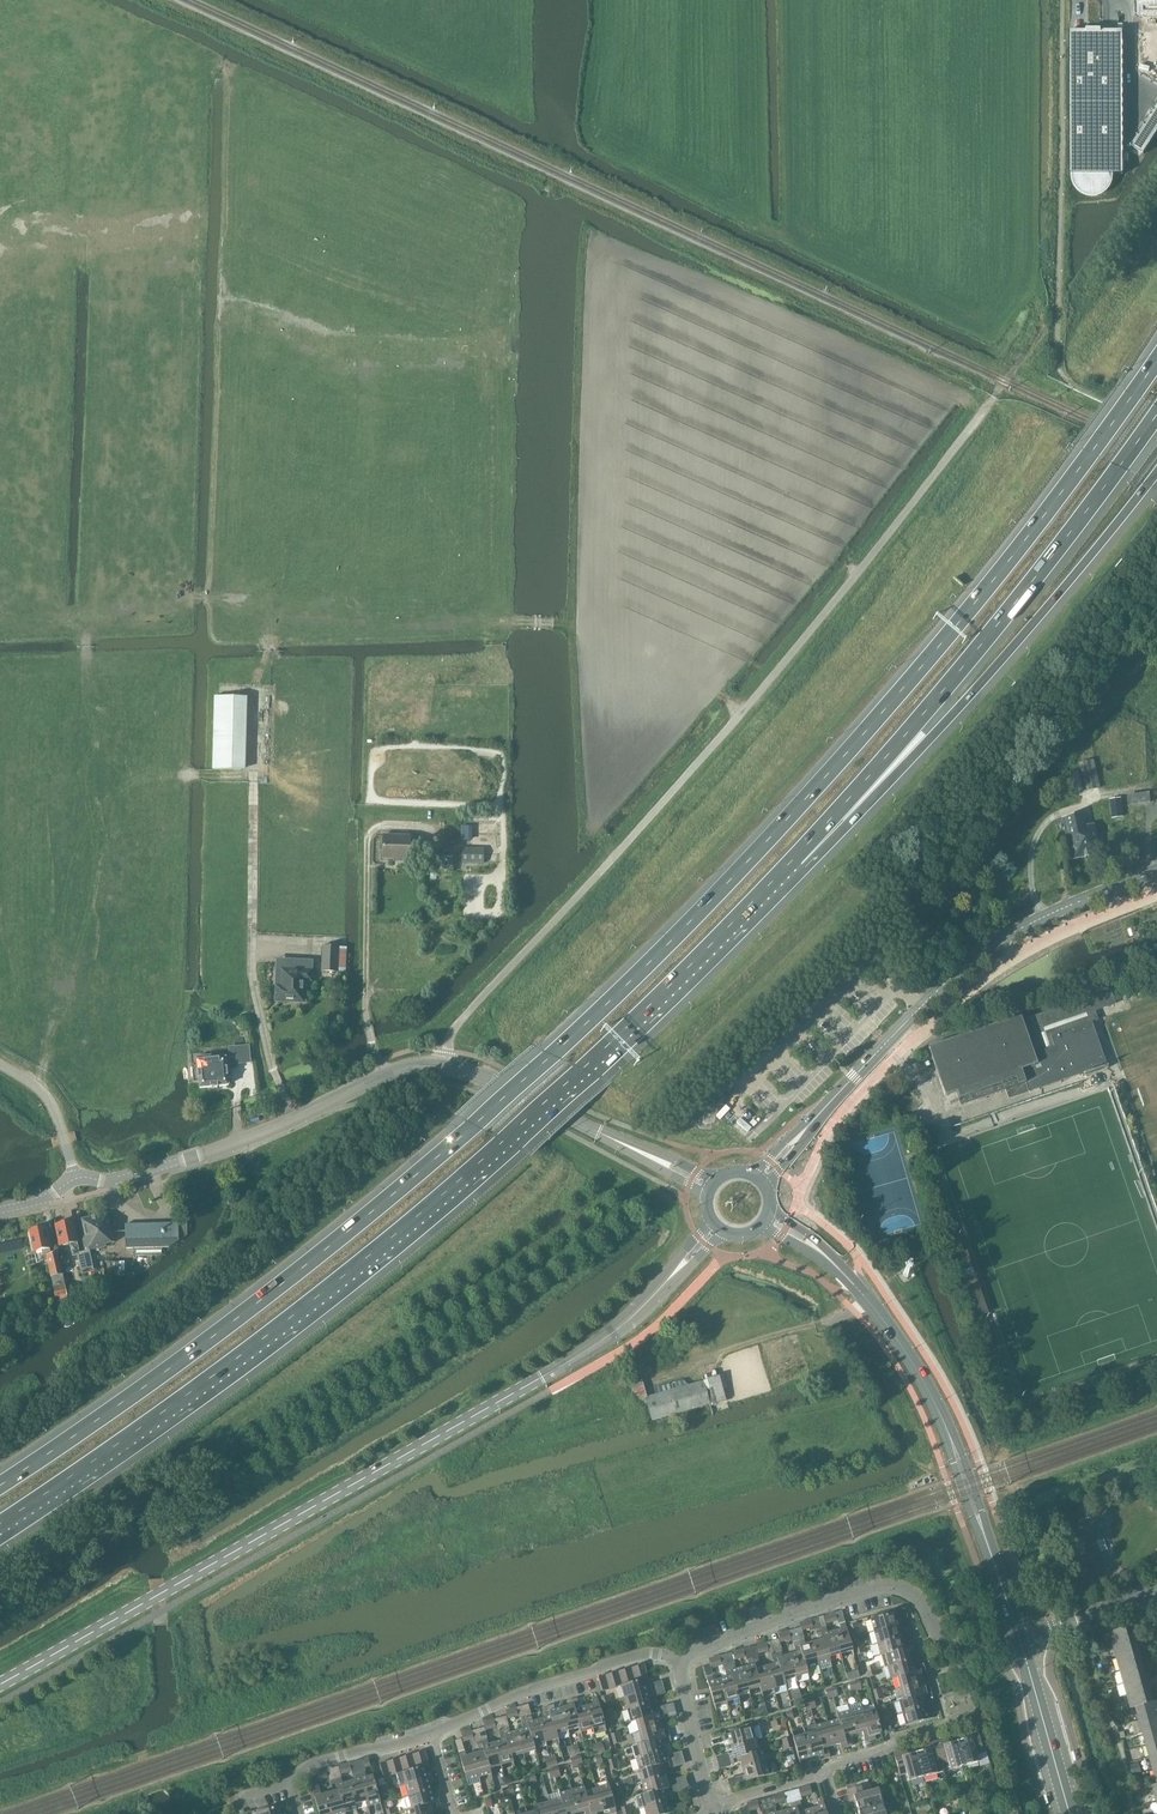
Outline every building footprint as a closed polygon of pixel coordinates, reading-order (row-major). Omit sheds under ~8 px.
[(1071,175),(1072,175),(1074,175),(1074,177),(1074,182),(1076,187),(1079,190),(1083,193),(1088,195),(1093,196),(1098,195),(1102,193),(1106,190),(1109,186),(1111,182),(1112,177),(1112,174),(1114,174),(1124,174),(1124,171),(1124,31),(1110,31),(1102,31),(1102,29),(1087,29),(1087,31),(1079,31),(1071,31),(1070,31),(1071,175)] [(1153,111),(1150,115),(1131,146),(1142,152),(1143,153),(1156,132),(1156,105),(1153,111)] [(217,697),(215,770),(243,771),(245,698),(217,697)] [(1094,760),(1080,763),(1086,791),(1100,788),(1094,760)] [(241,787),(241,775),(224,775),(224,787),(241,787)] [(1128,798),(1129,806),(1150,803),(1149,795),(1128,798)] [(1120,799),(1110,800),(1111,809),(1121,807),(1120,799)] [(1121,807),(1111,809),(1112,817),(1122,816),(1121,807)] [(1063,818),(1069,846),(1072,859),(1101,853),(1100,847),(1096,831),(1095,825),(1087,826),(1086,824),(1083,813),(1063,818)] [(410,835),(384,834),(383,859),(394,859),(394,861),(409,862),(410,835)] [(426,888),(452,888),(453,850),(427,849),(426,888)] [(469,855),(469,851),(462,850),(462,865),(483,865),(483,856),(469,855)] [(322,971),(338,972),(339,947),(323,947),(322,971)] [(279,986),(276,989),(276,998),(279,1001),(289,1002),(291,1000),(304,1000),(305,981),(311,981),(312,971),(287,970),(287,969),(281,969),(280,979),(281,979),(281,986),(279,986)] [(1095,1010),(1115,1003),(1111,989),(1083,999),(1031,1017),(1022,1020),(1021,1015),(994,1025),(993,1025),(938,1044),(929,1047),(936,1067),(946,1096),(957,1092),(961,1105),(1006,1089),(1009,1098),(1029,1091),(1031,1090),(1047,1085),(1084,1072),(1086,1075),(1109,1067),(1096,1032),(1093,1021),(1095,1021),(1092,1011),(1095,1010)] [(251,1063),(249,1046),(238,1047),(240,1064),(251,1063)] [(228,1085),(229,1085),(229,1084),(226,1059),(226,1058),(225,1058),(214,1059),(215,1063),(199,1064),(198,1060),(197,1060),(197,1061),(198,1071),(197,1071),(198,1072),(199,1077),(198,1077),(198,1078),(199,1077),(200,1087),(200,1088),(201,1088),(211,1087),(211,1088),(212,1088),(212,1087),(217,1086),(217,1087),(218,1087),(218,1086),(228,1085)] [(891,1155),(889,1155),(889,1182),(895,1181),(900,1201),(900,1178),(899,1172),(908,1173),(894,1119),(894,1144),(889,1146),(891,1155)] [(106,1243),(114,1242),(108,1213),(79,1220),(86,1251),(107,1246),(106,1243)] [(90,1276),(96,1275),(91,1251),(79,1253),(77,1242),(78,1242),(73,1221),(56,1225),(61,1246),(70,1244),(73,1256),(78,1254),(82,1274),(89,1272),(90,1276)] [(134,1247),(135,1256),(161,1255),(161,1248),(169,1248),(187,1235),(187,1224),(167,1224),(126,1225),(127,1247),(134,1247)] [(48,1261),(56,1299),(68,1297),(59,1253),(52,1254),(46,1226),(38,1228),(38,1227),(33,1228),(33,1230),(31,1230),(35,1251),(43,1250),(46,1262),(48,1261)] [(110,1277),(125,1277),(124,1262),(110,1262),(110,1277)] [(719,1377),(709,1380),(708,1376),(703,1378),(704,1381),(710,1404),(715,1403),(725,1400),(719,1377)] [(676,1413),(681,1412),(710,1404),(704,1381),(685,1386),(683,1381),(655,1389),(657,1394),(646,1397),(642,1381),(635,1383),(631,1384),(635,1400),(637,1407),(641,1406),(645,1422),(676,1413)] [(874,1632),(902,1624),(901,1619),(896,1620),(894,1613),(871,1620),(874,1632)] [(841,1630),(834,1631),(841,1654),(853,1651),(845,1623),(840,1625),(841,1630)] [(878,1644),(900,1637),(898,1631),(903,1629),(902,1624),(874,1632),(878,1644)] [(1114,1646),(1137,1640),(1133,1627),(1111,1633),(1114,1646)] [(829,1657),(830,1657),(841,1654),(834,1631),(828,1633),(826,1628),(821,1630),(829,1657)] [(812,1643),(819,1666),(831,1662),(830,1657),(829,1657),(821,1630),(816,1631),(819,1641),(812,1643)] [(886,1654),(914,1647),(912,1641),(902,1644),(900,1637),(878,1644),(881,1656),(886,1654)] [(807,1669),(819,1666),(812,1643),(806,1645),(804,1640),(799,1641),(807,1669)] [(1118,1658),(1140,1652),(1137,1640),(1114,1646),(1118,1658)] [(790,1655),(796,1677),(808,1674),(807,1669),(799,1641),(793,1643),(796,1653),(790,1655)] [(915,1652),(914,1647),(886,1654),(881,1656),(884,1668),(889,1666),(912,1660),(910,1653),(915,1652)] [(784,1681),(785,1680),(796,1677),(790,1655),(783,1657),(782,1651),(776,1653),(784,1681)] [(1121,1671),(1144,1665),(1140,1652),(1118,1658),(1121,1671)] [(768,1666),(774,1689),(786,1685),(785,1680),(784,1681),(776,1653),(771,1654),(774,1664),(768,1666)] [(758,1658),(753,1660),(761,1687),(760,1687),(761,1692),(774,1689),(768,1666),(761,1668),(758,1658)] [(749,1666),(743,1668),(749,1691),(760,1687),(761,1687),(753,1660),(748,1661),(749,1666)] [(898,1677),(925,1669),(924,1664),(914,1666),(912,1660),(889,1666),(893,1679),(898,1677)] [(638,1666),(642,1680),(643,1679),(644,1680),(649,1678),(645,1664),(638,1666)] [(736,1670),(735,1665),(730,1666),(729,1666),(737,1694),(738,1694),(749,1691),(743,1668),(736,1670)] [(1125,1683),(1147,1677),(1144,1665),(1121,1671),(1125,1683)] [(635,1682),(642,1680),(638,1666),(631,1668),(635,1682)] [(727,1678),(720,1679),(727,1702),(739,1699),(738,1694),(737,1694),(729,1666),(724,1668),(727,1678)] [(629,1683),(635,1682),(631,1668),(625,1670),(629,1683)] [(924,1682),(922,1676),(927,1674),(925,1669),(898,1677),(901,1688),(924,1682)] [(622,1685),(629,1683),(625,1670),(618,1672),(622,1685)] [(858,1671),(847,1674),(848,1680),(860,1677),(858,1671)] [(621,1686),(622,1685),(618,1672),(612,1673),(616,1688),(621,1686)] [(612,1673),(605,1675),(609,1689),(616,1688),(612,1673)] [(603,1691),(609,1689),(605,1675),(599,1677),(603,1691)] [(713,1676),(707,1678),(715,1706),(727,1702),(720,1679),(714,1681),(713,1676)] [(1128,1696),(1151,1690),(1147,1677),(1125,1683),(1128,1696)] [(646,1687),(644,1680),(643,1679),(642,1680),(635,1682),(629,1683),(622,1685),(621,1686),(624,1698),(652,1690),(650,1685),(646,1687)] [(904,1700),(932,1692),(930,1687),(925,1688),(924,1682),(901,1688),(904,1699),(904,1700)] [(648,1697),(653,1696),(652,1690),(624,1698),(628,1710),(650,1704),(648,1697)] [(1154,1702),(1151,1690),(1128,1696),(1132,1709),(1137,1708),(1136,1707),(1154,1702)] [(902,1713),(925,1707),(923,1700),(933,1698),(932,1692),(904,1700),(904,1699),(899,1701),(902,1713)] [(580,1708),(577,1698),(572,1700),(580,1727),(579,1728),(581,1733),(593,1729),(587,1706),(580,1708)] [(592,1700),(593,1705),(587,1706),(593,1729),(605,1726),(598,1698),(592,1700)] [(567,1701),(568,1706),(562,1708),(568,1731),(579,1728),(580,1727),(572,1700),(567,1701)] [(1156,1715),(1156,1701),(1154,1702),(1136,1707),(1137,1708),(1140,1720),(1156,1715)] [(865,1742),(871,1741),(863,1713),(864,1713),(862,1708),(861,1703),(849,1707),(850,1711),(856,1734),(863,1732),(865,1742)] [(662,1707),(652,1710),(650,1704),(628,1710),(631,1722),(636,1721),(636,1720),(664,1713),(662,1707)] [(568,1731),(562,1708),(555,1710),(554,1705),(548,1706),(556,1734),(557,1734),(568,1731)] [(882,1732),(875,1710),(874,1705),(862,1708),(864,1713),(863,1713),(871,1741),(876,1739),(875,1734),(882,1732)] [(556,1734),(548,1706),(543,1708),(546,1718),(539,1719),(546,1742),(559,1739),(557,1734),(556,1734)] [(925,1707),(902,1713),(906,1726),(933,1718),(932,1712),(927,1713),(925,1707)] [(837,1715),(839,1720),(847,1747),(852,1746),(850,1736),(856,1734),(850,1711),(837,1715)] [(665,1718),(664,1713),(636,1720),(636,1721),(639,1732),(662,1726),(660,1719),(665,1718)] [(1156,1729),(1156,1715),(1140,1720),(1144,1732),(1156,1729)] [(526,1718),(534,1746),(546,1742),(539,1719),(533,1721),(532,1716),(526,1718)] [(523,1729),(517,1731),(523,1754),(536,1751),(534,1746),(526,1718),(521,1719),(523,1729)] [(842,1749),(847,1747),(839,1720),(828,1723),(834,1746),(840,1744),(842,1749)] [(825,1759),(830,1758),(827,1747),(834,1746),(828,1723),(815,1726),(817,1731),(825,1759)] [(669,1731),(664,1732),(662,1726),(639,1732),(642,1743),(643,1744),(670,1736),(669,1731)] [(731,1747),(754,1740),(762,1738),(759,1726),(756,1727),(751,1728),(723,1736),(725,1741),(730,1740),(731,1747)] [(509,1728),(504,1730),(512,1757),(523,1754),(517,1731),(511,1733),(509,1728)] [(1156,1742),(1156,1729),(1144,1732),(1147,1745),(1156,1742)] [(501,1741),(495,1743),(501,1766),(514,1762),(512,1757),(504,1730),(499,1731),(501,1741)] [(958,1741),(965,1765),(979,1761),(977,1754),(984,1752),(978,1730),(965,1733),(966,1738),(958,1741)] [(817,1731),(805,1734),(812,1757),(818,1755),(820,1760),(825,1759),(817,1731)] [(805,1759),(812,1757),(805,1734),(793,1738),(801,1766),(807,1764),(805,1759)] [(672,1741),(670,1736),(643,1744),(642,1743),(632,1746),(636,1758),(663,1751),(662,1744),(672,1741)] [(948,1738),(936,1741),(942,1764),(948,1762),(950,1769),(965,1765),(958,1741),(949,1743),(948,1738)] [(487,1740),(482,1741),(490,1769),(501,1766),(495,1743),(489,1745),(487,1740)] [(757,1751),(754,1740),(731,1747),(733,1753),(728,1754),(730,1760),(757,1752),(757,1751)] [(479,1753),(473,1754),(479,1777),(492,1774),(490,1769),(482,1741),(477,1743),(479,1753)] [(944,1771),(942,1764),(936,1741),(923,1745),(925,1750),(916,1752),(923,1777),(944,1771)] [(1156,1756),(1156,1742),(1147,1745),(1151,1757),(1156,1756)] [(671,1748),(675,1759),(687,1754),(683,1744),(671,1748)] [(762,1750),(757,1751),(757,1752),(730,1760),(731,1765),(741,1762),(743,1769),(766,1762),(762,1750)] [(916,1752),(908,1755),(906,1750),(894,1753),(900,1775),(907,1774),(909,1781),(923,1777),(916,1752)] [(425,1751),(419,1753),(423,1766),(424,1766),(429,1765),(425,1751)] [(459,1753),(467,1781),(469,1786),(481,1782),(479,1777),(473,1754),(466,1756),(465,1751),(459,1753)] [(644,1769),(672,1761),(670,1756),(665,1757),(663,1751),(636,1758),(639,1770),(644,1769)] [(419,1753),(412,1755),(416,1768),(423,1766),(419,1753)] [(412,1755),(406,1757),(410,1770),(416,1768),(412,1755)] [(406,1757),(399,1758),(403,1772),(410,1770),(406,1757)] [(399,1758),(393,1760),(397,1774),(402,1773),(402,1772),(403,1772),(399,1758)] [(393,1760),(387,1762),(391,1776),(396,1774),(397,1774),(393,1760)] [(663,1770),(673,1767),(672,1761),(644,1769),(639,1770),(643,1782),(665,1776),(663,1770)] [(741,1782),(769,1775),(769,1774),(774,1773),(770,1761),(766,1762),(743,1769),(745,1775),(740,1777),(741,1782)] [(391,1776),(387,1762),(380,1764),(384,1778),(391,1776)] [(1139,1763),(1131,1765),(1133,1774),(1141,1772),(1139,1763)] [(400,1786),(405,1785),(433,1777),(431,1772),(426,1773),(424,1766),(423,1766),(416,1768),(410,1770),(403,1772),(402,1772),(402,1773),(397,1774),(396,1774),(400,1786)] [(360,1774),(367,1801),(369,1806),(381,1803),(379,1798),(380,1798),(373,1775),(366,1777),(365,1772),(360,1774)] [(675,1775),(676,1783),(686,1782),(685,1773),(675,1775)] [(349,1782),(356,1805),(367,1801),(360,1774),(354,1775),(356,1780),(349,1782)] [(667,1783),(665,1776),(643,1782),(646,1793),(646,1794),(673,1786),(672,1781),(667,1783)] [(434,1782),(433,1777),(405,1785),(408,1797),(431,1790),(429,1784),(434,1782)] [(343,1784),(341,1779),(336,1780),(344,1808),(345,1813),(357,1810),(356,1805),(349,1782),(343,1784)] [(345,1813),(344,1808),(336,1780),(331,1782),(334,1792),(327,1794),(333,1813),(341,1813),(345,1813)] [(850,1802),(855,1801),(858,1809),(883,1803),(879,1788),(871,1790),(869,1783),(847,1790),(850,1802)] [(597,1789),(603,1811),(610,1810),(611,1813),(613,1813),(617,1813),(609,1785),(597,1789)] [(665,1795),(675,1792),(673,1786),(646,1794),(646,1793),(636,1796),(639,1809),(644,1807),(667,1801),(665,1795)] [(586,1813),(591,1813),(585,1792),(586,1792),(584,1787),(572,1790),(578,1813),(585,1811),(586,1813)] [(591,1813),(597,1813),(603,1811),(597,1789),(586,1792),(585,1792),(591,1813)] [(321,1795),(319,1790),(313,1792),(320,1813),(333,1813),(327,1794),(321,1795)] [(433,1797),(431,1790),(408,1797),(412,1808),(412,1809),(439,1801),(438,1795),(433,1797)] [(562,1799),(566,1813),(575,1813),(578,1813),(572,1790),(559,1794),(561,1799),(562,1799)] [(562,1799),(561,1799),(550,1802),(553,1813),(566,1813),(562,1799)] [(811,1809),(812,1813),(827,1813),(823,1800),(817,1802),(819,1807),(811,1809)] [(439,1801),(412,1809),(412,1808),(407,1810),(408,1813),(432,1813),(431,1809),(441,1806),(439,1801)] [(667,1801),(644,1807),(646,1813),(667,1813),(675,1812),(674,1806),(669,1807),(667,1801)] [(795,1803),(798,1813),(812,1813),(811,1809),(803,1811),(800,1801),(795,1803)] [(550,1802),(538,1805),(539,1810),(540,1813),(553,1813),(550,1802)] [(783,1811),(784,1813),(798,1813),(795,1803),(790,1804),(791,1809),(783,1811)] [(858,1809),(859,1813),(886,1813),(883,1803),(858,1809)]
